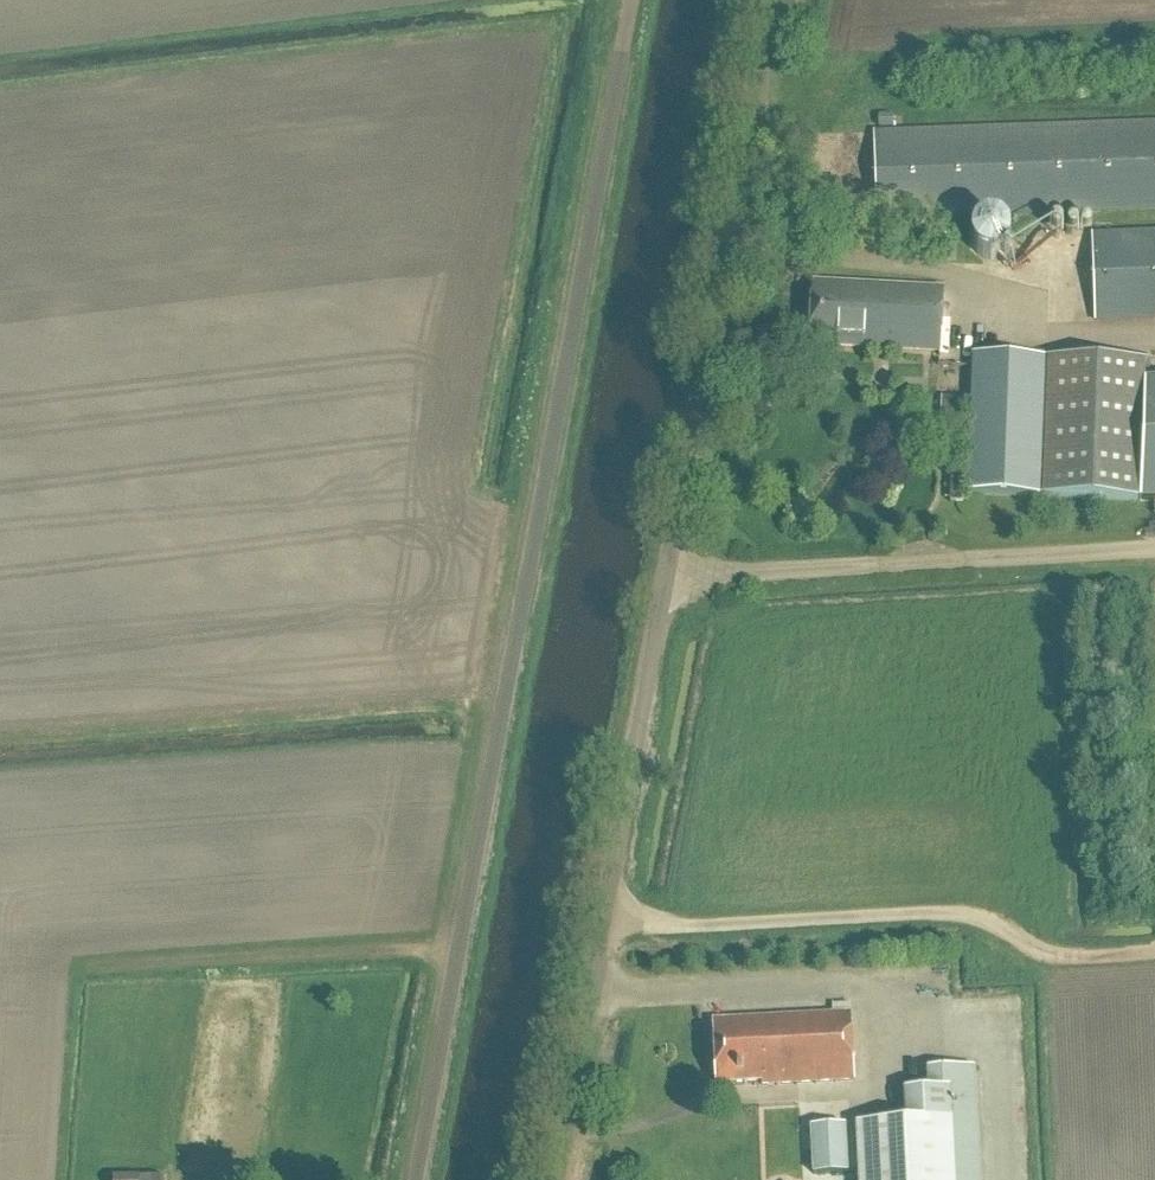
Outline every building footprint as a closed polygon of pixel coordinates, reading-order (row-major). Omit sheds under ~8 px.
[(893,128),(893,118),(879,118),(879,129),(893,128)] [(874,132),(877,222),(1154,212),(1154,122),(874,132)] [(973,239),(973,242),(973,246),(974,249),(976,253),(978,255),(980,258),(983,260),(987,261),(990,262),(994,262),(997,261),(1000,260),(1003,258),(1006,255),(1008,253),(1010,249),(1011,246),(1011,242),(1011,239),(1010,236),(1008,232),(1006,230),(1003,227),(1000,225),(997,224),(994,223),(990,223),(987,224),(983,225),(980,227),(978,230),(976,232),(974,236),(973,239)] [(1093,233),(1096,322),(1154,320),(1154,231),(1093,233)] [(830,278),(831,266),(819,266),(819,278),(830,278)] [(839,338),(838,347),(940,352),(943,289),(814,283),(811,336),(839,338)] [(1141,501),(1145,362),(973,354),(967,494),(1141,501)] [(966,399),(941,398),(941,416),(965,418),(966,399)] [(762,1082),(762,1085),(855,1081),(851,1013),(715,1020),(718,1084),(762,1082)] [(975,1066),(928,1068),(930,1089),(906,1091),(907,1121),(857,1124),(860,1179),(981,1179),(975,1066)] [(812,1127),(815,1174),(848,1173),(846,1125),(812,1127)]
